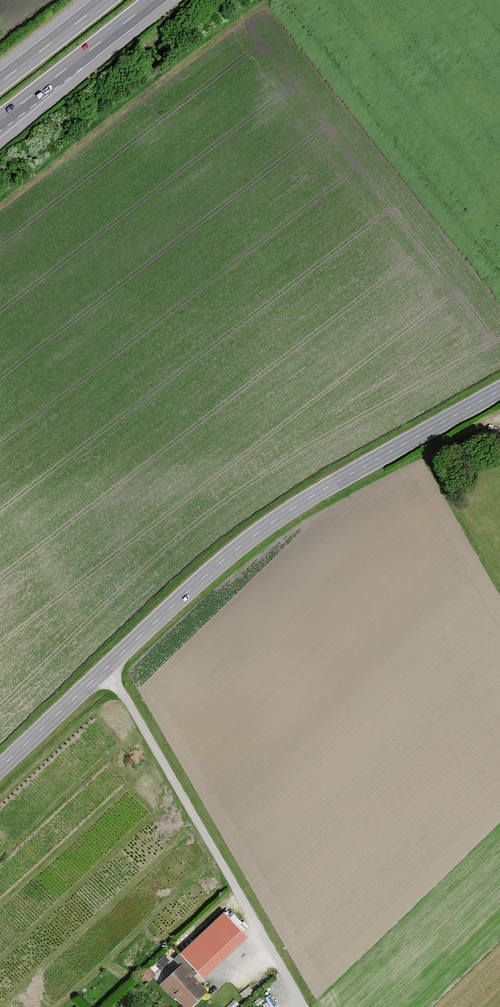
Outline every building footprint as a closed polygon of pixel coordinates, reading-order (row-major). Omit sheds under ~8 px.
[(242,940),(219,916),(177,956),(200,980),(242,940)] [(177,967),(157,987),(177,1006),(189,1006),(204,992),(177,967)]
